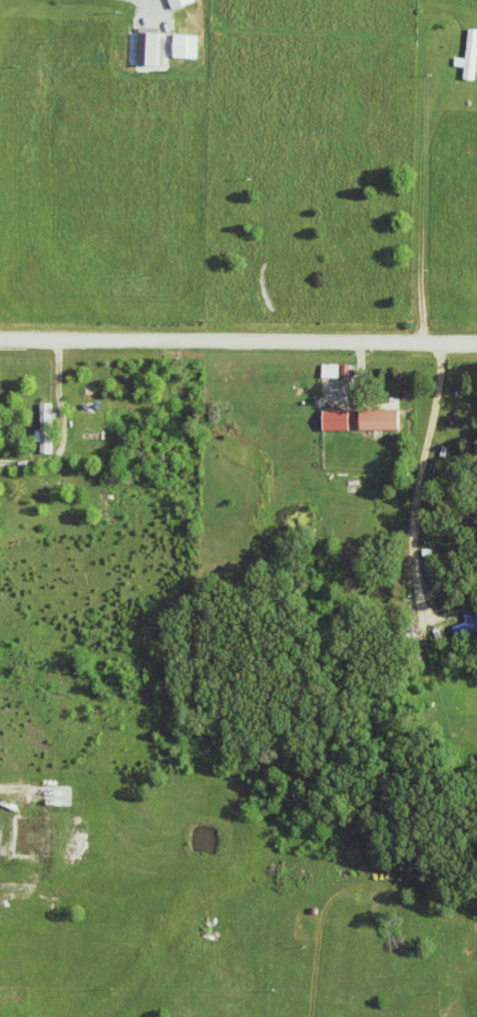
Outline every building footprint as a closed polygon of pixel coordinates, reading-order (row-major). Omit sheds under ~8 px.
[(195,0),(168,0),(173,12),(196,3),(195,0)] [(476,52),(476,31),(469,30),(466,60),(455,59),(454,67),(464,68),(463,80),(474,82),(476,52)] [(173,59),(198,60),(198,37),(174,36),(173,59)] [(322,379),(337,379),(338,367),(322,366),(322,379)] [(40,432),(35,431),(35,444),(40,444),(40,455),(51,455),(51,405),(41,405),(40,432)] [(398,412),(360,411),(359,431),(398,432),(398,412)] [(323,432),(349,432),(348,412),(323,413),(323,432)] [(455,625),(455,637),(476,637),(476,614),(465,614),(466,624),(455,625)]
